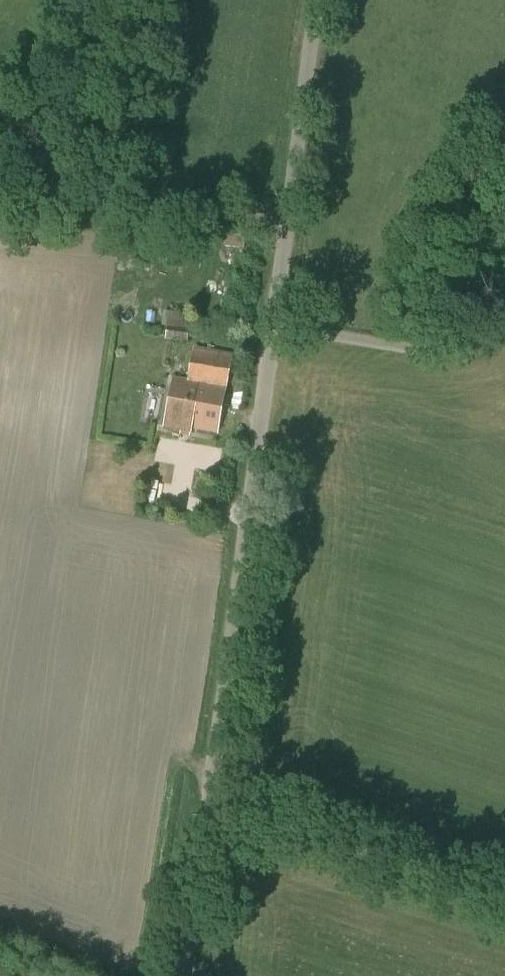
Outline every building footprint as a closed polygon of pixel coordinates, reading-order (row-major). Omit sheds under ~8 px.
[(237,233),(226,232),(224,247),(235,248),(237,233)] [(167,313),(165,341),(188,344),(191,316),(167,313)] [(191,429),(217,434),(231,361),(193,353),(187,383),(173,380),(164,429),(190,434),(191,429)]
